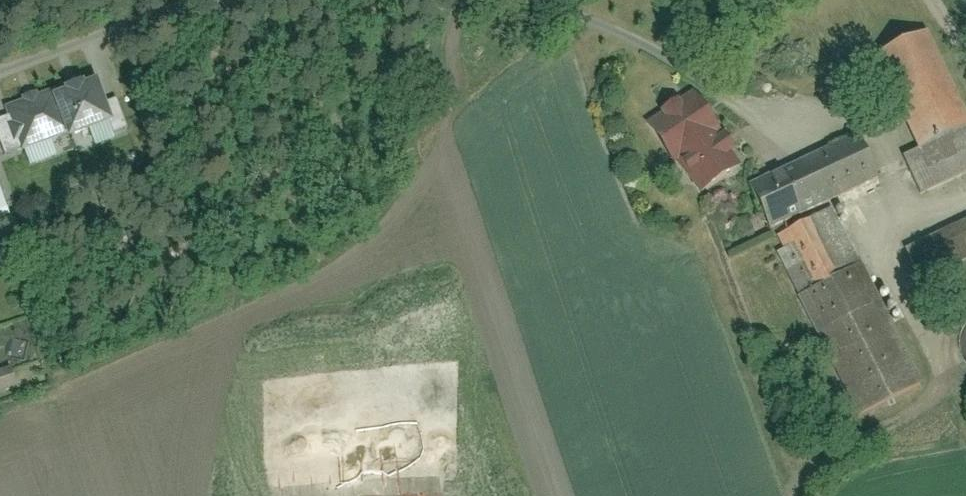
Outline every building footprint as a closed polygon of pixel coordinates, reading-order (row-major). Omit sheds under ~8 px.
[(922,152),(965,132),(965,112),(931,34),(879,57),(922,152)] [(97,76),(54,92),(68,131),(70,136),(114,120),(97,76)] [(7,106),(23,148),(68,131),(54,92),(52,88),(7,106)] [(658,119),(701,194),(743,169),(700,95),(658,119)] [(924,197),(965,178),(965,136),(908,164),(924,197)] [(751,189),(771,232),(881,180),(860,137),(751,189)] [(0,182),(0,207),(11,203),(3,181),(0,182)] [(862,417),(926,386),(840,211),(776,242),(862,417)] [(922,285),(965,264),(965,228),(908,256),(922,285)] [(21,386),(20,377),(0,379),(0,389),(21,386)]
